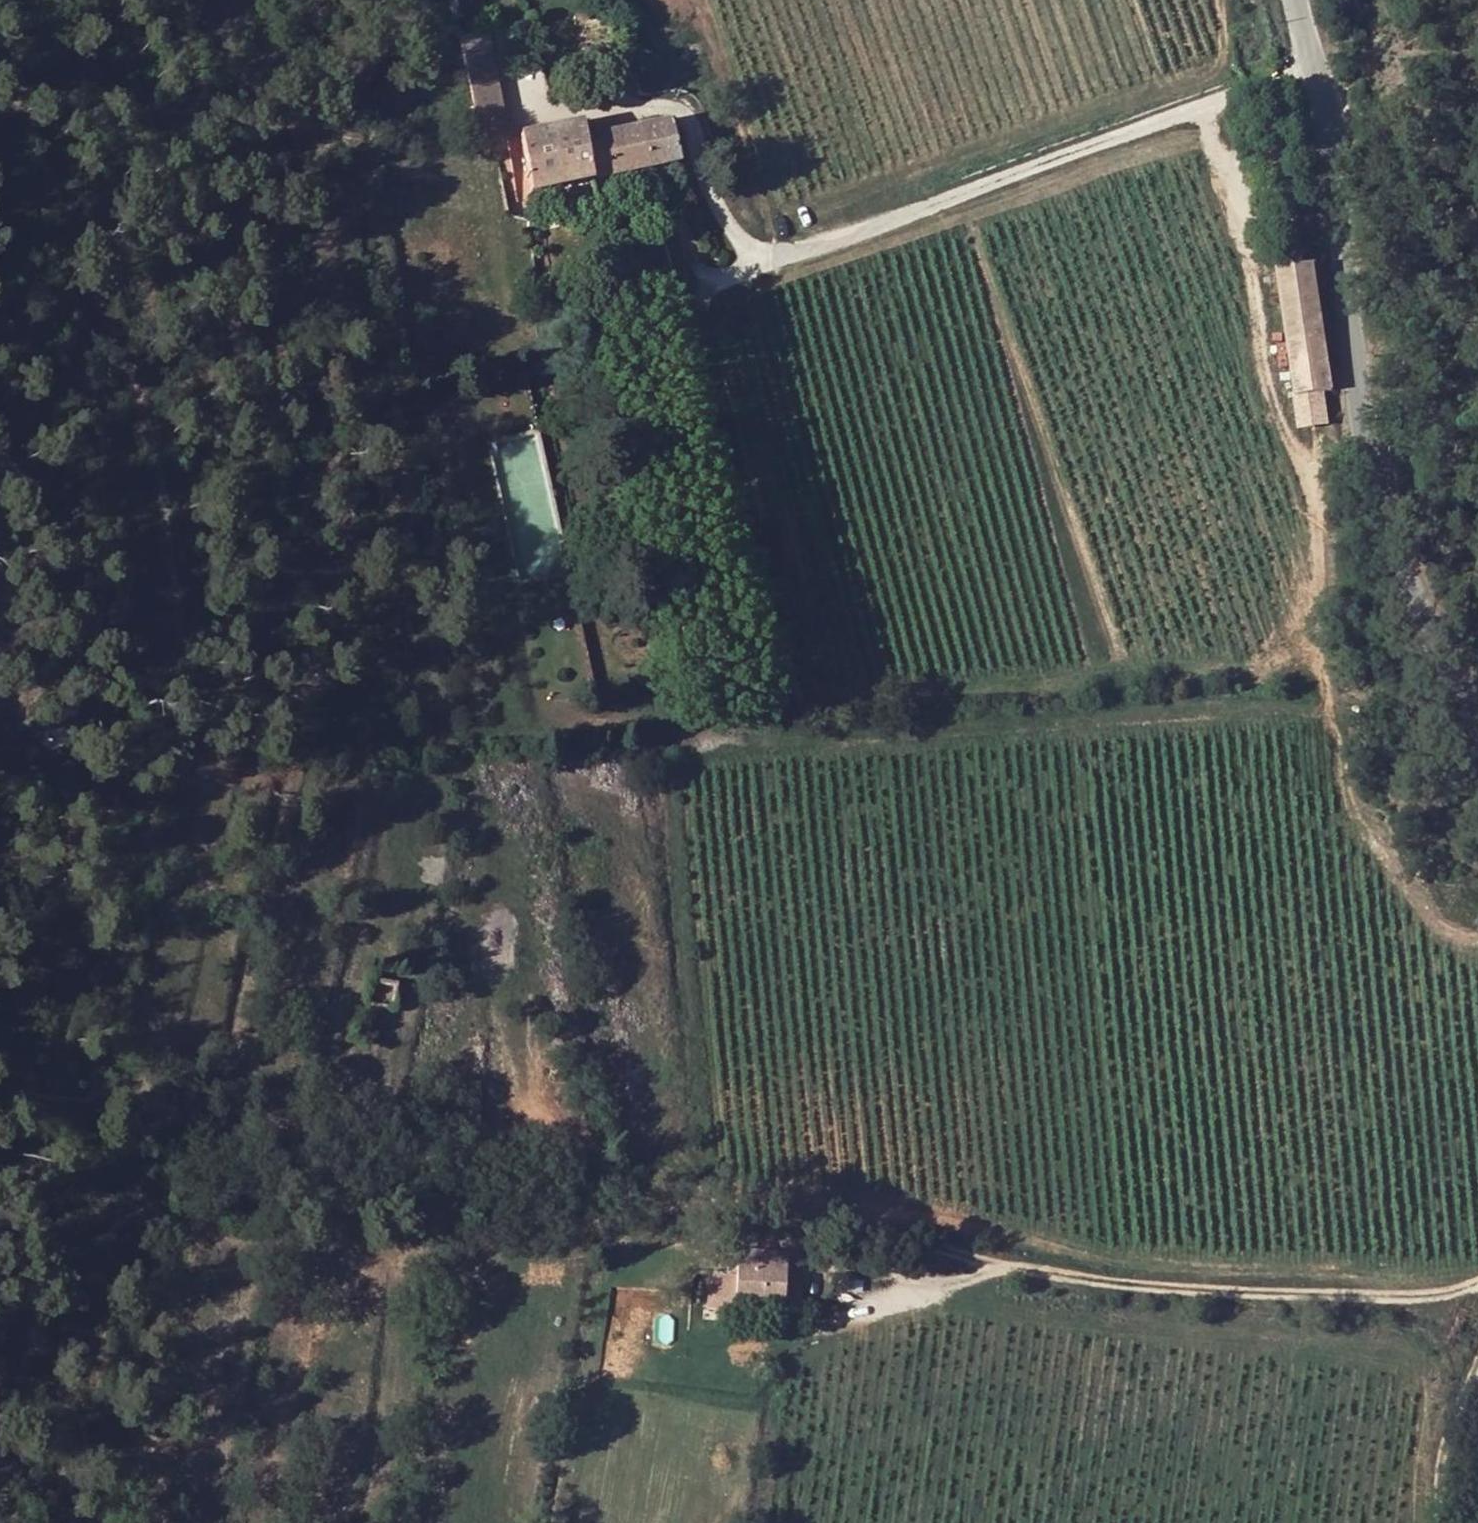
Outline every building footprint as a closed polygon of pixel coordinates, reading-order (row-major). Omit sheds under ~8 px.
[(455,21),(463,19),(457,0),(449,0),(455,21)] [(508,139),(487,38),(461,42),(480,144),(494,141),(508,139)] [(585,138),(582,123),(522,136),(532,192),(594,180),(679,163),(670,121),(585,138)] [(1295,398),(1330,393),(1312,265),(1276,271),(1295,398)] [(395,984),(371,980),(366,1004),(391,1009),(395,984)] [(799,1274),(784,1273),(784,1256),(738,1254),(736,1298),(783,1300),(797,1301),(799,1274)]
